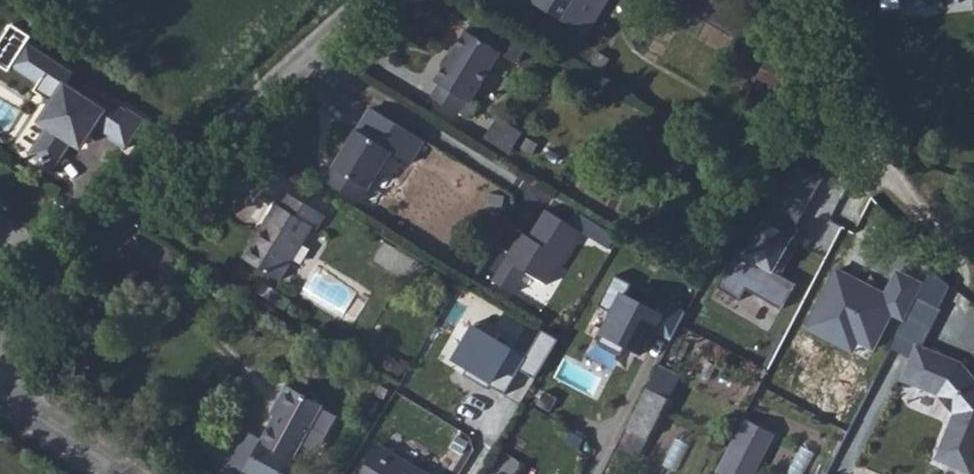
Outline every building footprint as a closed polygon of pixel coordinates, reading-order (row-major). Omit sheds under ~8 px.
[(608,0),(533,0),(531,2),(568,24),(576,12),(594,23),(608,0)] [(884,10),(900,8),(900,0),(883,0),(884,10)] [(587,35),(594,23),(576,12),(568,24),(587,35)] [(470,102),(501,53),(518,64),(526,50),(475,18),(437,82),(441,84),(432,98),(458,114),(459,111),(466,100),(470,102)] [(127,148),(145,119),(129,108),(127,110),(88,85),(82,95),(74,90),(66,85),(74,73),(28,43),(14,65),(40,82),(35,91),(54,103),(42,121),(50,126),(32,154),(54,168),(72,141),(74,142),(86,140),(96,125),(111,135),(110,137),(127,148)] [(602,70),(609,59),(598,52),(591,63),(602,70)] [(754,83),(759,86),(761,83),(787,98),(782,107),(792,113),(817,72),(806,66),(801,75),(775,59),(777,57),(771,53),(754,83)] [(101,56),(95,64),(111,74),(117,66),(101,56)] [(787,98),(761,83),(759,86),(756,92),(782,107),(787,98)] [(470,102),(466,100),(459,111),(470,118),(477,106),(470,102)] [(410,164),(425,141),(372,108),(335,169),(345,175),(336,188),(361,203),(392,152),(410,164)] [(510,152),(521,134),(498,119),(487,138),(510,152)] [(746,288),(780,307),(794,283),(775,272),(828,177),(792,157),(719,287),(740,299),(746,288)] [(336,188),(345,175),(335,169),(327,182),(336,188)] [(280,281),(313,227),(317,230),(326,215),(289,194),(281,206),(277,204),(243,259),(280,281)] [(522,234),(493,282),(513,295),(527,273),(548,286),(581,232),(546,211),(537,226),(542,228),(534,241),(522,234)] [(835,270),(805,328),(852,351),(860,343),(873,350),(891,314),(904,320),(923,283),(900,272),(888,297),(835,270)] [(609,313),(598,336),(627,351),(643,318),(660,326),(666,312),(628,294),(633,284),(614,275),(598,308),(609,313)] [(937,301),(944,287),(928,278),(923,283),(921,292),(937,301)] [(528,357),(471,324),(450,361),(507,393),(528,357)] [(936,460),(970,473),(972,473),(973,470),(973,376),(963,362),(918,343),(910,363),(928,370),(921,387),(939,395),(955,414),(936,460)] [(928,370),(910,363),(903,380),(921,387),(928,370)] [(669,399),(681,375),(659,364),(647,388),(648,389),(669,399)] [(294,459),(322,406),(287,387),(277,404),(282,407),(276,417),(263,441),(245,431),(229,460),(253,473),(312,473),(314,469),(294,459)] [(648,439),(669,399),(648,389),(629,428),(648,439)] [(282,407),(277,404),(272,415),(276,417),(282,407)] [(775,434),(744,418),(716,472),(721,473),(755,473),(775,434)] [(648,439),(629,428),(618,450),(637,460),(648,439)] [(378,446),(361,473),(426,473),(378,446)] [(480,467),(467,459),(458,473),(475,473),(480,467)]
